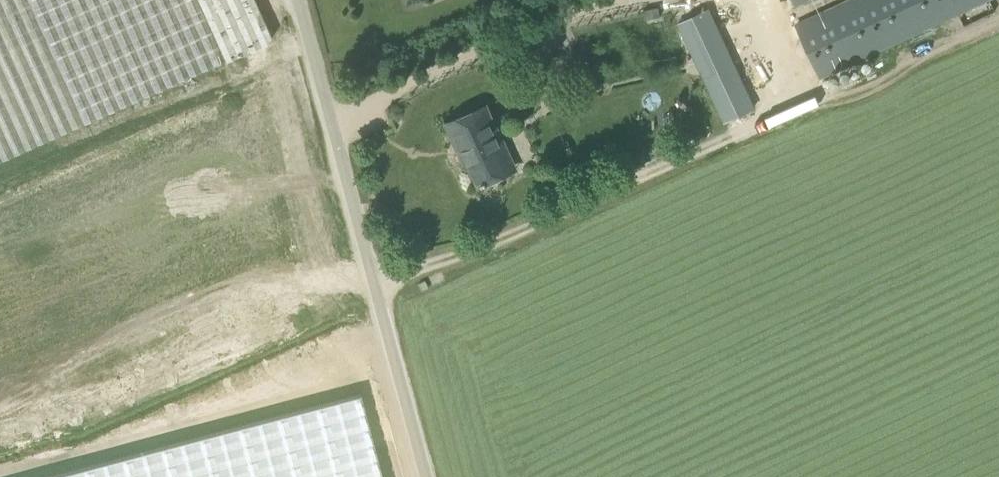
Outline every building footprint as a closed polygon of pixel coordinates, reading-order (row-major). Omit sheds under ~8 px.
[(309,206),(255,0),(0,0),(0,287),(309,206)] [(797,24),(822,77),(987,0),(849,0),(797,24)] [(661,16),(659,7),(644,10),(646,19),(661,16)] [(696,59),(725,122),(755,107),(726,45),(696,59)] [(571,51),(577,66),(587,61),(581,47),(571,51)] [(827,86),(833,83),(829,76),(823,79),(827,86)] [(487,104),(446,123),(455,141),(459,139),(480,186),(511,171),(494,134),(500,131),(487,104)] [(360,394),(48,476),(382,476),(360,394)]
